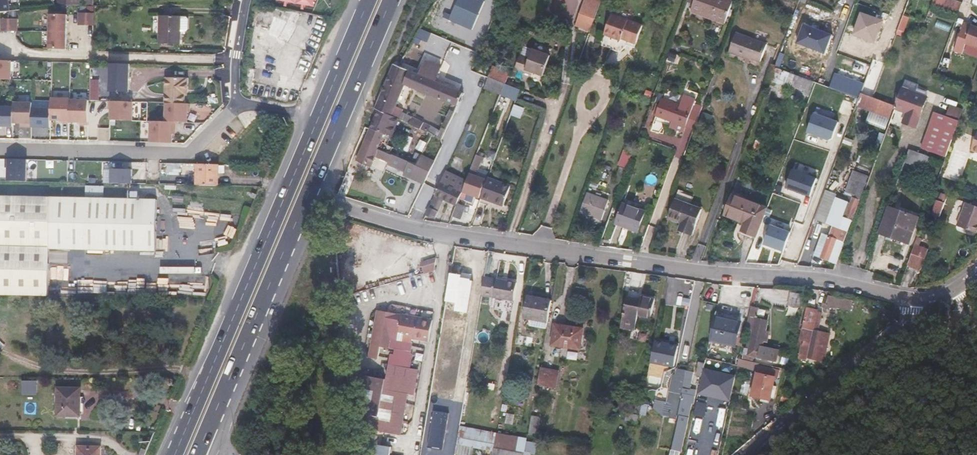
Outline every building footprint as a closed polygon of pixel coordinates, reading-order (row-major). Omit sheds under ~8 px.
[(9,11),(8,0),(0,0),(0,12),(9,11)] [(590,31),(601,1),(598,0),(584,0),(575,25),(590,31)] [(691,11),(724,23),(733,1),(729,0),(695,0),(691,11)] [(961,0),(940,0),(938,7),(956,14),(961,0)] [(254,3),(252,20),(273,31),(279,20),(288,25),(297,10),(291,9),(262,5),(254,3)] [(825,19),(827,11),(809,4),(806,12),(825,19)] [(94,13),(80,13),(80,25),(94,25),(94,13)] [(636,43),(642,25),(612,14),(600,45),(619,51),(629,44),(630,41),(636,43)] [(68,16),(50,15),(49,49),(66,49),(68,16)] [(181,31),(181,16),(160,16),(159,44),(180,44),(181,31)] [(187,16),(181,16),(181,31),(187,31),(189,29),(189,19),(187,16)] [(17,19),(3,19),(3,30),(17,31),(17,19)] [(965,44),(976,48),(976,28),(972,26),(965,44)] [(282,36),(273,31),(268,40),(277,45),(282,36)] [(768,43),(737,32),(730,51),(746,57),(746,55),(761,60),(768,43)] [(543,77),(551,55),(524,45),(515,70),(532,76),(533,73),(543,77)] [(12,79),(12,61),(0,61),(0,79),(12,79)] [(127,91),(127,64),(108,64),(108,91),(127,91)] [(396,107),(405,85),(404,84),(409,71),(398,66),(393,64),(382,91),(374,108),(378,110),(392,116),(396,107)] [(405,85),(457,107),(463,92),(436,82),(440,72),(427,67),(423,76),(409,71),(404,84),(405,85)] [(803,93),(810,95),(815,81),(775,67),(770,81),(786,87),(787,84),(804,90),(803,93)] [(500,95),(505,83),(488,76),(484,88),(500,95)] [(167,78),(166,103),(185,103),(186,95),(186,90),(188,90),(189,78),(167,78)] [(98,79),(90,79),(89,99),(98,100),(98,79)] [(832,79),(829,86),(840,90),(859,97),(861,93),(862,90),(832,79)] [(815,81),(810,95),(834,104),(840,90),(829,86),(815,81)] [(520,89),(505,83),(500,95),(495,109),(504,112),(510,97),(516,99),(517,98),(520,89)] [(927,97),(902,88),(895,108),(906,113),(903,123),(916,127),(927,97)] [(861,92),(856,106),(870,111),(866,121),(886,129),(895,105),(861,92)] [(693,129),(702,107),(693,104),(696,97),(684,93),(679,105),(662,99),(656,116),(670,121),(685,126),(693,129)] [(89,124),(89,100),(71,100),(70,122),(81,122),(81,124),(89,124)] [(132,120),(133,102),(109,101),(109,109),(111,109),(111,120),(132,120)] [(33,103),(14,102),(14,107),(0,106),(0,126),(14,126),(14,123),(25,123),(25,127),(32,127),(33,103)] [(404,122),(406,123),(410,114),(396,107),(392,116),(404,122)] [(393,147),(404,122),(392,116),(378,110),(370,128),(384,134),(379,149),(394,155),(397,149),(393,147)] [(409,124),(428,133),(431,125),(413,116),(409,124)] [(175,130),(176,122),(151,121),(150,142),(173,143),(173,130),(175,130)] [(683,131),(685,126),(670,121),(668,126),(683,131)] [(927,150),(946,156),(954,133),(935,126),(927,150)] [(384,134),(370,128),(357,159),(371,165),(375,156),(389,161),(388,164),(404,171),(403,172),(425,181),(430,171),(434,161),(421,155),(416,165),(410,162),(394,155),(379,149),(384,134)] [(923,167),(927,156),(909,149),(905,161),(923,167)] [(476,157),(471,170),(476,172),(481,159),(476,157)] [(28,160),(7,159),(7,167),(9,167),(9,182),(28,182),(28,160)] [(194,164),(168,163),(168,169),(168,175),(180,175),(181,167),(194,167),(194,164)] [(197,164),(196,185),(219,185),(220,164),(197,164)] [(620,186),(626,169),(620,167),(614,183),(620,186)] [(111,183),(132,184),(132,169),(112,169),(111,183)] [(445,170),(426,213),(434,217),(436,211),(437,212),(444,197),(458,203),(459,198),(467,179),(445,170)] [(853,170),(845,193),(860,198),(868,175),(853,170)] [(471,203),(474,196),(478,198),(485,179),(469,173),(467,179),(459,198),(471,203)] [(510,186),(488,178),(480,198),(503,206),(510,186)] [(349,191),(341,188),(338,194),(347,197),(349,191)] [(608,200),(587,192),(579,213),(601,220),(608,200)] [(835,197),(824,192),(814,220),(825,225),(835,197)] [(843,200),(835,197),(825,225),(831,227),(828,237),(820,257),(829,260),(837,240),(843,242),(860,199),(845,194),(843,200)] [(52,196),(0,195),(0,295),(50,295),(51,249),(52,198),(52,196)] [(736,229),(756,236),(766,208),(732,195),(725,215),(739,221),(736,229)] [(104,199),(52,198),(51,249),(103,250),(104,199)] [(104,199),(103,250),(156,251),(157,199),(104,199)] [(642,209),(643,205),(624,199),(616,224),(638,232),(645,211),(642,209)] [(668,218),(680,222),(686,224),(683,231),(692,234),(701,210),(675,200),(668,218)] [(941,216),(944,201),(936,200),(932,215),(941,216)] [(967,202),(958,225),(976,232),(976,205),(967,202)] [(458,203),(453,215),(461,218),(466,206),(458,203)] [(917,217),(888,207),(878,232),(905,242),(911,226),(913,227),(917,217)] [(828,237),(822,234),(814,255),(820,257),(828,237)] [(826,267),(833,269),(843,242),(837,240),(829,260),(826,267)] [(908,262),(921,267),(928,248),(914,244),(908,262)] [(434,259),(422,261),(423,272),(435,271),(434,259)] [(513,300),(517,282),(497,279),(494,297),(513,300)] [(651,316),(656,295),(641,292),(640,294),(628,292),(624,310),(651,316)] [(828,295),(827,307),(852,309),(853,298),(828,295)] [(546,327),(551,299),(527,296),(523,317),(528,318),(528,324),(546,327)] [(761,301),(752,299),(746,329),(754,331),(750,349),(746,348),(744,353),(777,360),(780,348),(762,344),(768,318),(758,315),(761,301)] [(820,344),(822,336),(822,333),(814,331),(818,310),(807,308),(801,331),(803,332),(798,359),(806,361),(807,358),(816,360),(820,344)] [(961,317),(968,321),(972,312),(965,309),(961,317)] [(349,393),(355,393),(352,412),(359,413),(355,439),(370,442),(368,454),(390,454),(392,446),(384,445),(393,394),(395,395),(391,421),(396,422),(401,391),(399,391),(400,387),(396,386),(400,362),(406,362),(409,344),(405,344),(405,342),(398,341),(399,336),(410,338),(413,317),(376,311),(368,357),(378,359),(380,347),(393,349),(393,354),(390,354),(385,378),(359,374),(358,375),(356,375),(357,366),(348,365),(347,367),(349,393)] [(410,338),(425,340),(428,319),(413,317),(410,338)] [(741,323),(715,318),(710,341),(736,346),(741,323)] [(579,349),(583,328),(554,324),(551,345),(579,349)] [(654,342),(650,362),(655,363),(674,366),(678,346),(654,342)] [(279,352),(287,352),(286,344),(278,344),(279,352)] [(719,353),(730,355),(732,346),(720,344),(719,353)] [(778,377),(780,370),(758,366),(752,396),(770,400),(775,376),(778,377)] [(548,386),(550,369),(541,367),(538,385),(548,386)] [(557,370),(550,369),(548,386),(554,388),(557,370)] [(693,376),(686,374),(685,377),(683,388),(690,389),(693,376)] [(712,377),(702,375),(698,395),(707,397),(712,377)] [(683,388),(685,377),(679,376),(675,393),(681,394),(683,388)] [(31,388),(31,380),(23,381),(23,388),(31,388)] [(81,416),(82,387),(58,388),(58,416),(81,416)] [(401,391),(396,422),(401,423),(407,392),(401,391)] [(681,400),(681,394),(675,393),(673,403),(679,405),(681,400)] [(690,402),(681,400),(679,405),(677,416),(679,416),(672,450),(679,451),(690,402)] [(698,401),(695,415),(704,417),(707,404),(698,401)] [(677,416),(679,405),(673,403),(672,403),(669,418),(676,419),(677,416)] [(537,433),(540,417),(531,415),(528,431),(537,433)] [(497,426),(460,421),(458,435),(495,440),(496,435),(497,426)] [(752,436),(746,428),(735,437),(741,445),(752,436)] [(496,435),(495,440),(494,447),(524,453),(524,450),(526,441),(496,435)] [(721,439),(707,436),(703,454),(704,454),(718,454),(721,439)] [(533,441),(526,440),(526,441),(524,450),(532,451),(533,441)] [(101,447),(78,446),(78,454),(101,454),(101,447)] [(494,447),(492,454),(523,454),(524,453),(494,447)]
